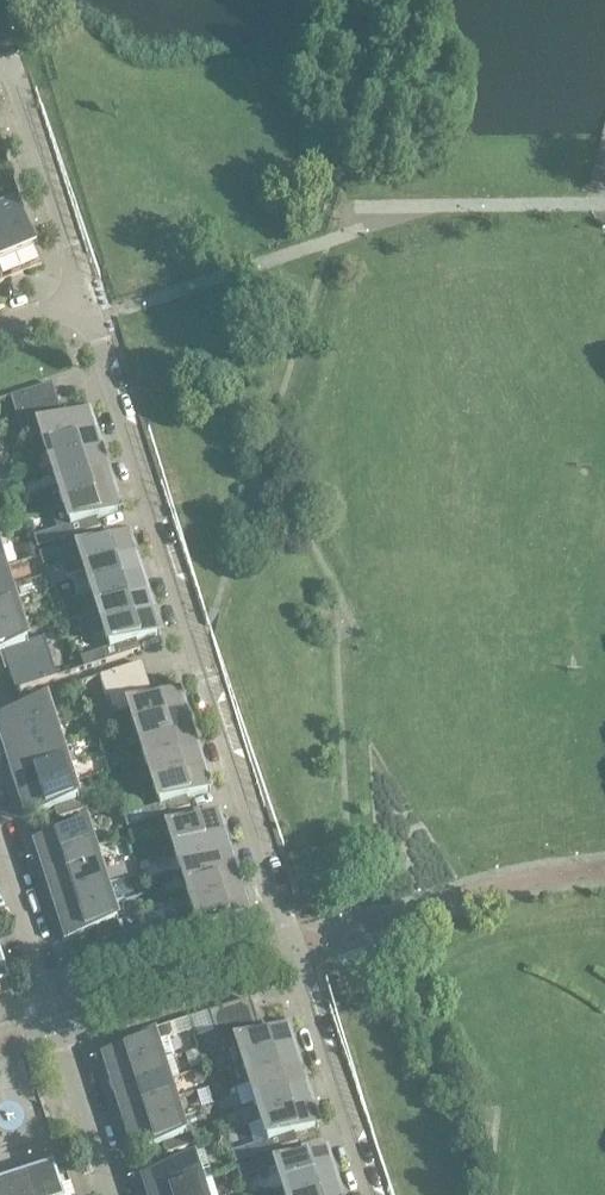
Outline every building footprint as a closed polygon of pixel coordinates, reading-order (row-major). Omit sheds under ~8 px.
[(21,188),(13,168),(0,173),(0,196),(21,188)] [(30,235),(17,204),(0,211),(0,221),(17,261),(21,259),(29,256),(31,271),(29,271),(30,272),(32,271),(43,267),(30,235)] [(17,261),(0,221),(0,268),(2,267),(11,264),(12,278),(11,279),(11,280),(24,275),(23,274),(22,274),(17,261)] [(65,424),(65,423),(59,405),(53,385),(11,398),(24,439),(41,433),(40,432),(65,424)] [(96,433),(90,414),(89,414),(89,415),(65,423),(65,424),(40,432),(41,433),(46,449),(96,433)] [(102,453),(96,433),(46,449),(52,469),(102,453)] [(108,472),(102,453),(52,469),(58,488),(108,472)] [(115,491),(108,472),(58,488),(64,507),(115,491)] [(98,520),(122,512),(115,491),(64,507),(71,528),(66,530),(69,539),(101,529),(98,520)] [(69,539),(66,530),(65,528),(57,531),(60,542),(69,539)] [(60,542),(57,531),(50,533),(53,544),(60,542)] [(53,544),(50,533),(42,536),(46,547),(53,544)] [(46,547),(42,536),(35,538),(38,549),(46,547)] [(136,557),(129,536),(79,552),(86,573),(136,557)] [(74,556),(70,545),(62,548),(66,559),(74,556)] [(66,559),(62,548),(55,550),(58,561),(66,559)] [(58,561),(55,550),(48,552),(51,563),(58,561)] [(51,563),(48,552),(40,555),(44,566),(51,563)] [(142,576),(136,557),(86,573),(92,592),(142,576)] [(4,568),(0,569),(0,590),(10,587),(4,568)] [(148,595),(142,576),(92,592),(98,611),(148,595)] [(10,587),(0,590),(0,611),(16,606),(10,587)] [(154,614),(148,595),(98,611),(104,630),(154,614)] [(16,606),(0,611),(0,633),(23,625),(16,606)] [(137,641),(159,634),(160,635),(161,635),(154,614),(104,630),(110,651),(104,653),(107,661),(108,661),(108,662),(141,652),(137,641)] [(29,644),(23,625),(0,633),(0,654),(4,653),(4,652),(29,644)] [(58,678),(46,639),(45,638),(44,638),(44,639),(29,644),(4,652),(4,653),(10,671),(9,671),(16,692),(58,678)] [(107,661),(104,653),(104,651),(96,654),(99,665),(108,662),(108,661),(107,661)] [(99,665),(96,654),(88,656),(92,667),(99,665)] [(92,667),(88,656),(82,658),(82,657),(81,658),(85,670),(92,667)] [(155,703),(149,684),(143,664),(101,677),(114,718),(130,713),(130,711),(155,703)] [(186,712),(180,693),(179,694),(179,695),(155,703),(130,711),(130,713),(135,728),(186,712)] [(46,706),(46,705),(43,696),(35,698),(39,709),(46,706)] [(39,709),(35,698),(28,701),(31,711),(39,709)] [(31,711),(28,701),(20,703),(20,704),(21,704),(24,714),(31,711)] [(48,705),(46,705),(46,706),(39,709),(31,711),(24,714),(0,721),(0,727),(5,742),(55,725),(48,705)] [(192,732),(186,712),(135,728),(142,748),(192,732)] [(61,744),(55,725),(5,742),(11,761),(61,744)] [(198,751),(192,732),(142,748),(148,767),(198,751)] [(67,763),(61,744),(11,761),(17,780),(67,763)] [(204,770),(198,751),(148,767),(154,786),(204,770)] [(73,783),(67,763),(17,780),(23,799),(73,783)] [(189,799),(211,792),(204,770),(154,786),(161,807),(155,809),(159,819),(192,808),(189,799)] [(79,802),(73,783),(23,799),(30,820),(31,820),(31,819),(54,811),(54,810),(62,807),(69,805),(76,803),(79,802)] [(87,811),(84,800),(79,802),(76,803),(80,813),(87,811)] [(80,813),(76,803),(69,805),(72,815),(80,813)] [(72,815),(69,805),(62,807),(65,818),(72,815)] [(65,818),(62,807),(54,810),(54,811),(57,821),(65,818)] [(159,819),(155,809),(155,808),(147,810),(150,822),(159,819)] [(150,822),(147,810),(139,813),(143,824),(150,822)] [(143,824),(139,813),(132,815),(136,826),(143,824)] [(226,836),(219,816),(218,816),(218,817),(197,824),(193,814),(160,824),(163,834),(169,832),(175,852),(226,836)] [(136,826),(132,815),(125,818),(128,829),(136,826)] [(92,827),(89,816),(81,818),(85,829),(88,828),(92,827)] [(85,829),(81,818),(74,821),(78,831),(85,829)] [(78,831),(74,821),(67,823),(70,834),(78,831)] [(70,834),(67,823),(59,826),(62,835),(62,836),(70,834)] [(164,835),(163,834),(160,824),(152,827),(156,838),(164,835)] [(156,838),(152,827),(145,829),(148,840),(156,838)] [(78,831),(70,834),(62,836),(62,835),(38,843),(38,842),(37,842),(44,864),(94,848),(88,828),(85,829),(78,831)] [(148,840),(145,829),(138,832),(141,843),(148,840)] [(141,843),(138,832),(130,834),(134,845),(141,843)] [(232,855),(226,836),(175,852),(181,871),(232,855)] [(100,867),(94,848),(44,864),(50,883),(100,867)] [(238,874),(232,855),(181,871),(188,891),(238,874)] [(106,886),(100,867),(50,883),(56,902),(106,886)] [(244,893),(238,874),(188,891),(194,910),(244,893)] [(112,905),(106,886),(56,902),(62,921),(112,905)] [(228,922),(251,914),(244,893),(194,910),(200,930),(195,932),(198,942),(231,931),(228,922)] [(118,923),(112,905),(62,921),(69,942),(70,941),(70,940),(94,932),(119,924),(118,923)] [(148,958),(135,919),(135,918),(118,923),(119,924),(94,932),(100,951),(99,951),(106,971),(148,958)] [(198,942),(195,932),(194,930),(186,933),(189,944),(198,942)] [(189,944),(186,933),(178,935),(182,947),(189,944)] [(182,947),(178,935),(171,938),(174,949),(182,947)] [(0,961),(0,992),(7,990),(7,991),(9,990),(0,961)] [(263,1039),(262,1038),(257,1020),(250,1000),(208,1013),(221,1054),(238,1049),(238,1047),(263,1039)] [(294,1048),(288,1029),(286,1030),(287,1031),(262,1038),(263,1039),(238,1047),(238,1049),(243,1064),(294,1048)] [(159,1042),(155,1030),(148,1033),(151,1043),(156,1041),(157,1043),(159,1042)] [(151,1043),(148,1033),(141,1035),(144,1045),(151,1043)] [(144,1045),(141,1035),(132,1038),(133,1039),(133,1038),(136,1047),(136,1048),(144,1045)] [(163,1061),(157,1043),(156,1041),(151,1043),(144,1045),(136,1048),(136,1047),(107,1056),(106,1055),(105,1056),(112,1077),(163,1061)] [(300,1068),(294,1048),(243,1064),(250,1084),(300,1068)] [(169,1080),(163,1061),(112,1077),(119,1096),(169,1080)] [(306,1087),(300,1068),(250,1084),(256,1103),(306,1087)] [(175,1099),(169,1080),(119,1096),(125,1115),(175,1099)] [(312,1106),(306,1087),(256,1103),(262,1122),(312,1106)] [(181,1118),(175,1099),(125,1115),(131,1135),(181,1118)] [(319,1128),(312,1106),(262,1122),(269,1144),(319,1128)] [(187,1138),(181,1118),(131,1135),(138,1156),(139,1156),(138,1155),(162,1147),(161,1146),(170,1143),(177,1141),(184,1139),(187,1138)] [(195,1146),(192,1136),(187,1138),(184,1139),(187,1149),(195,1146)] [(187,1149),(184,1139),(177,1141),(180,1151),(187,1149)] [(180,1151),(177,1141),(170,1143),(173,1154),(180,1151)] [(173,1154),(170,1143),(161,1146),(162,1147),(165,1156),(173,1154)] [(266,1155),(262,1145),(262,1144),(255,1146),(258,1157),(266,1155)] [(258,1157),(255,1146),(247,1149),(251,1160),(258,1157)] [(251,1160),(247,1149),(240,1151),(244,1162),(251,1160)] [(333,1172),(327,1152),(303,1159),(300,1150),(267,1160),(270,1170),(277,1168),(283,1188),(333,1172)] [(244,1162),(240,1151),(233,1153),(236,1165),(244,1162)] [(204,1152),(198,1155),(201,1163),(196,1165),(196,1164),(193,1165),(185,1167),(178,1170),(170,1172),(146,1180),(146,1179),(145,1179),(150,1194),(166,1194),(202,1183),(213,1180),(204,1152)] [(201,1163),(198,1155),(197,1152),(189,1154),(193,1165),(196,1164),(196,1165),(201,1163)] [(193,1165),(189,1154),(182,1157),(185,1167),(193,1165)] [(185,1167),(182,1157),(175,1159),(178,1170),(185,1167)] [(178,1170),(175,1159),(167,1162),(170,1172),(178,1170)] [(271,1172),(270,1170),(267,1160),(260,1163),(263,1174),(271,1172)] [(263,1174),(260,1163),(253,1165),(256,1176),(263,1174)] [(256,1176),(253,1165),(245,1167),(249,1179),(256,1176)] [(66,1168),(67,1167),(66,1166),(38,1175),(44,1194),(75,1194),(66,1168)] [(249,1179),(245,1167),(238,1170),(241,1181),(249,1179)] [(333,1172),(283,1188),(285,1194),(328,1194),(339,1191),(333,1172)] [(38,1175),(8,1184),(11,1194),(44,1194),(38,1175)] [(202,1183),(166,1194),(206,1194),(202,1183)] [(8,1184),(0,1187),(0,1194),(11,1194),(8,1184)]
